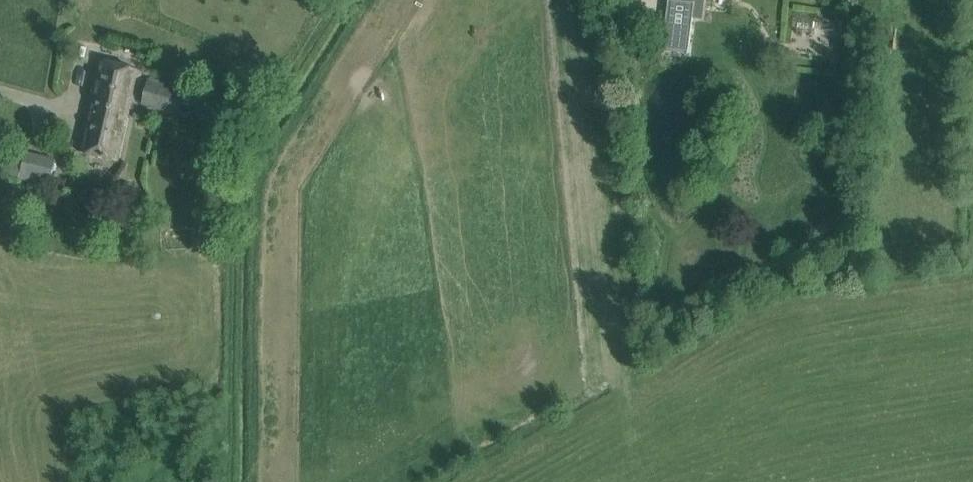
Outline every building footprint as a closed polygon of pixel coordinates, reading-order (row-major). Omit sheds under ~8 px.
[(689,55),(695,4),(703,5),(704,0),(667,0),(668,0),(662,52),(689,55)] [(100,61),(91,103),(129,112),(138,69),(100,61)] [(147,83),(141,105),(229,126),(234,104),(147,83)] [(129,112),(91,103),(80,152),(119,161),(129,112)] [(56,158),(26,151),(20,178),(50,185),(56,158)]
